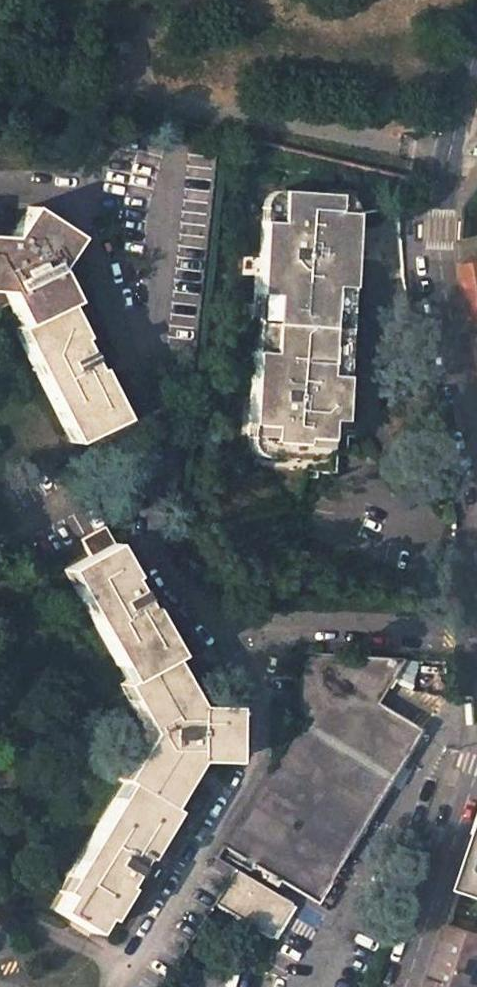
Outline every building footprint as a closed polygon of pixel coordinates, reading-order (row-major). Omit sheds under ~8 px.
[(11,302),(6,305),(67,419),(117,392),(102,365),(90,343),(87,345),(70,314),(74,311),(56,277),(59,275),(53,264),(42,243),(61,209),(14,182),(0,206),(0,281),(11,302)] [(318,186),(276,183),(275,206),(256,205),(243,431),(261,432),(260,455),(306,457),(311,455),(318,448),(322,439),(323,420),(318,419),(318,417),(319,407),(337,407),(344,271),(327,270),(328,244),(346,244),(348,210),(316,208),(318,186)] [(461,242),(463,266),(476,264),(476,240),(461,242)] [(327,270),(344,271),(346,244),(328,244),(327,270)] [(463,266),(464,275),(475,327),(476,327),(476,264),(463,266)] [(319,407),(318,417),(336,417),(337,407),(319,407)] [(104,525),(80,538),(89,555),(62,568),(122,680),(117,683),(145,732),(116,777),(121,781),(56,889),(61,893),(52,907),(88,929),(97,916),(103,919),(123,887),(118,884),(127,871),(137,855),(141,857),(170,809),(164,805),(187,768),(192,760),(231,761),(233,706),(191,704),(166,657),(173,653),(146,604),(142,607),(132,588),(125,576),(130,573),(104,525)] [(290,729),(220,844),(315,903),(408,752),(426,723),(384,698),(409,658),(293,651),(290,729)] [(462,888),(476,893),(476,844),(462,888)] [(205,907),(263,943),(288,901),(230,866),(205,907)] [(429,986),(454,986),(455,985),(460,986),(476,986),(476,931),(450,922),(439,956),(429,986)]
